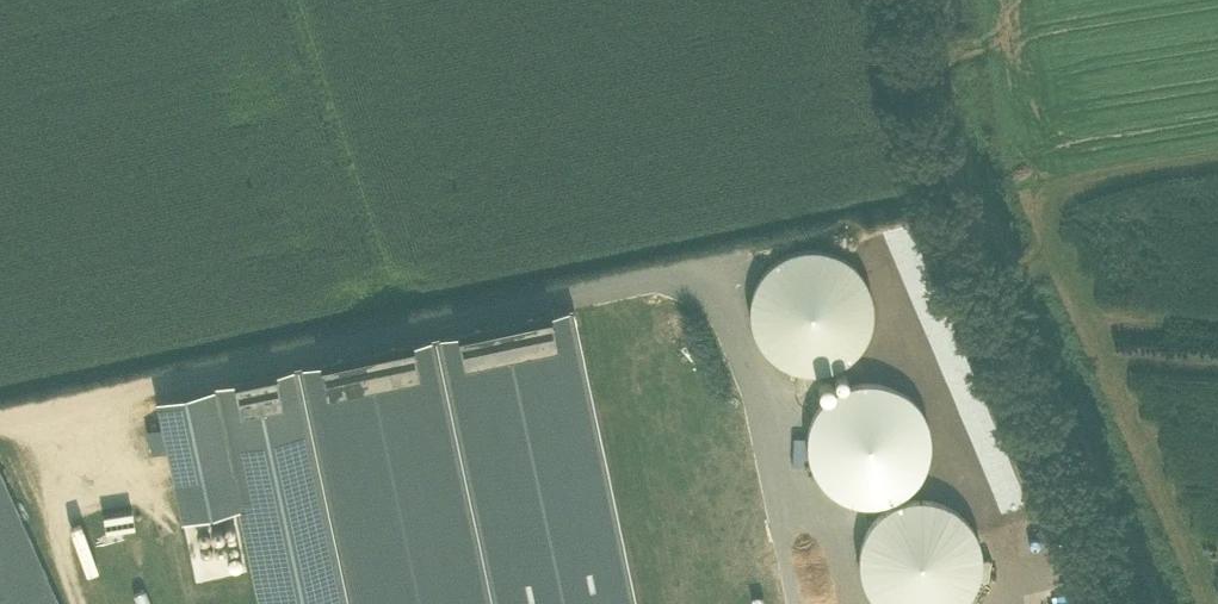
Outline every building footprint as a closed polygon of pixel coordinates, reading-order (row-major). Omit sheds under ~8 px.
[(750,299),(749,310),(750,321),(753,331),(758,340),(764,349),(771,357),(780,363),(790,367),(800,370),(811,371),(821,370),(832,367),(841,363),(850,357),(858,349),(864,341),(868,331),(871,321),(872,310),(871,299),(868,289),(864,279),(858,271),(850,263),(841,257),(832,253),(821,250),(811,249),(800,250),(790,253),(780,257),(771,263),(764,271),(758,279),(753,289),(750,299)] [(300,367),(351,603),(637,603),(573,308),(300,367)] [(300,367),(156,397),(185,517),(242,505),(263,603),(351,603),(300,367)] [(810,428),(809,439),(810,449),(813,460),(817,469),(823,478),(831,486),(839,492),(849,496),(859,499),(870,500),(881,499),(891,496),(901,492),(909,486),(917,478),(923,469),(928,460),(930,449),(931,439),(930,428),(928,418),(923,408),(917,400),(909,392),(901,386),(891,381),(881,379),(870,378),(859,379),(849,381),(840,386),(831,392),(823,400),(817,408),(813,418),(810,428)] [(0,472),(0,603),(59,603),(0,472)] [(956,509),(952,506),(948,504),(943,502),(939,500),(934,499),(929,498),(924,498),(920,498),(915,498),(910,499),(905,500),(901,501),(896,503),(892,505),(888,507),(884,510),(880,513),(876,516),(873,520),(870,524),(868,528),(865,532),(863,537),(862,541),(861,546),(860,551),(859,555),(859,560),(859,565),(860,570),(861,575),(862,579),(864,584),(866,588),(869,592),(872,596),(875,600),(878,603),(879,603),(963,603),(965,602),(968,598),(971,595),(974,591),(976,586),(978,582),(980,577),(981,573),(982,568),(982,563),(982,558),(982,553),(981,549),(980,544),(979,539),(977,535),(975,530),(973,526),(970,522),(967,518),(963,515),(960,512),(956,509)]
